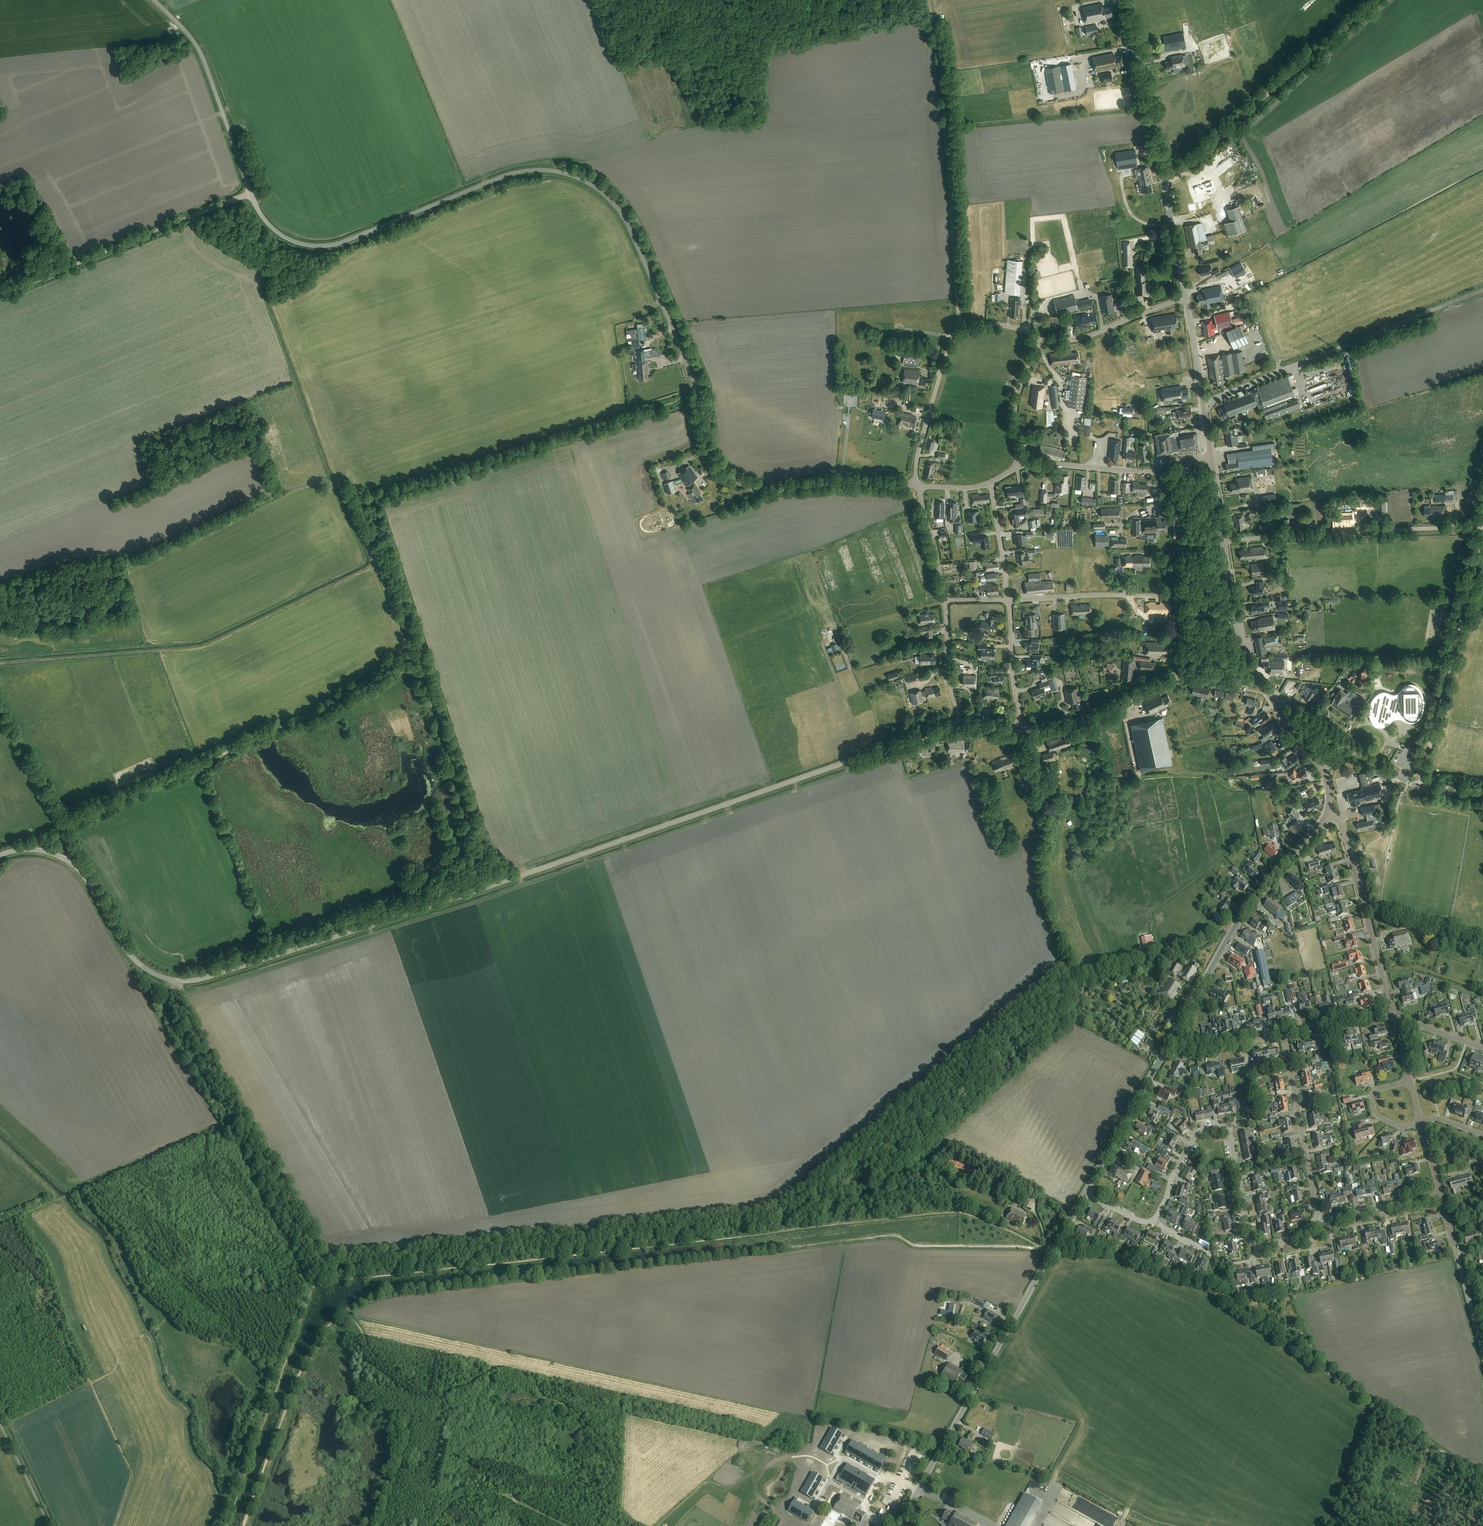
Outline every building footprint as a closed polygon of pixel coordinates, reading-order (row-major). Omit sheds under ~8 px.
[(1086,24),(1104,20),(1104,21),(1102,22),(1103,25),(1107,24),(1105,19),(1107,19),(1107,18),(1113,17),(1111,7),(1104,8),(1103,4),(1083,8),(1086,24)] [(1096,24),(1085,26),(1087,36),(1098,33),(1096,24)] [(1166,52),(1186,48),(1183,33),(1163,37),(1166,52)] [(1117,66),(1123,65),(1121,55),(1115,57),(1114,52),(1093,57),(1096,72),(1117,67),(1117,66)] [(1173,70),(1185,67),(1182,54),(1171,57),(1172,61),(1165,62),(1166,70),(1173,68),(1173,70)] [(1072,64),(1045,69),(1050,94),(1076,89),(1076,85),(1078,85),(1076,78),(1075,78),(1072,64)] [(1111,72),(1100,74),(1101,80),(1105,79),(1106,82),(1112,80),(1111,72)] [(1135,150),(1115,153),(1117,170),(1138,167),(1135,150)] [(1138,169),(1139,174),(1140,179),(1139,179),(1141,193),(1152,192),(1150,183),(1152,183),(1148,167),(1138,169)] [(1214,190),(1211,181),(1194,187),(1196,194),(1203,193),(1202,191),(1206,190),(1208,193),(1214,190)] [(1231,222),(1224,224),(1228,236),(1246,230),(1242,218),(1238,207),(1229,210),(1233,221),(1231,222)] [(1199,223),(1185,226),(1189,248),(1193,247),(1194,254),(1202,253),(1202,249),(1205,249),(1204,245),(1208,244),(1208,243),(1208,241),(1214,240),(1212,235),(1206,237),(1201,223),(1199,223)] [(1007,260),(1005,293),(1020,294),(1023,261),(1007,260)] [(1240,262),(1230,268),(1233,274),(1244,268),(1240,262)] [(1210,271),(1212,270),(1211,265),(1208,265),(1208,266),(1200,268),(1201,275),(1210,274),(1210,271)] [(1137,267),(1136,279),(1136,297),(1140,298),(1140,296),(1144,296),(1144,298),(1149,298),(1150,282),(1148,282),(1148,276),(1144,276),(1145,267),(1137,267)] [(1261,300),(1276,293),(1273,285),(1258,291),(1261,300)] [(1203,293),(1198,294),(1199,304),(1205,303),(1206,309),(1209,308),(1209,304),(1224,301),(1222,292),(1221,286),(1202,289),(1203,293)] [(1000,302),(1001,294),(996,293),(995,298),(992,298),(992,301),(1000,302)] [(1111,294),(1100,296),(1102,310),(1105,309),(1106,313),(1114,312),(1113,307),(1116,306),(1116,307),(1120,306),(1119,303),(1115,303),(1115,304),(1113,304),(1111,294)] [(1090,299),(1079,302),(1078,300),(1076,300),(1074,295),(1055,300),(1058,315),(1092,307),(1090,299)] [(1021,306),(1021,298),(1011,297),(1009,317),(1018,318),(1019,306),(1021,306)] [(1214,330),(1233,325),(1229,311),(1214,315),(1216,324),(1213,325),(1212,320),(1201,322),(1202,326),(1204,326),(1205,336),(1215,334),(1214,330)] [(1088,314),(1074,316),(1076,330),(1090,327),(1090,324),(1094,323),(1093,315),(1088,315),(1088,314)] [(1176,314),(1151,318),(1154,333),(1171,330),(1173,330),(1173,329),(1179,328),(1176,314)] [(1242,317),(1232,319),(1234,325),(1243,323),(1242,317)] [(1240,325),(1226,332),(1234,349),(1248,342),(1240,325)] [(637,329),(639,340),(640,340),(646,340),(645,328),(637,329)] [(637,337),(636,333),(636,329),(627,330),(627,334),(630,334),(630,341),(632,340),(633,350),(640,349),(640,340),(639,340),(638,340),(638,336),(637,337)] [(647,369),(646,361),(651,360),(651,357),(653,357),(652,348),(640,349),(633,350),(630,350),(630,355),(635,355),(636,363),(638,363),(639,375),(638,375),(638,381),(647,380),(646,369),(647,369)] [(905,349),(903,364),(920,367),(923,351),(905,349)] [(1051,366),(1079,363),(1078,353),(1073,353),(1072,351),(1061,352),(1061,354),(1058,354),(1058,353),(1050,354),(1051,366)] [(1222,358),(1220,359),(1219,354),(1207,356),(1208,366),(1209,366),(1210,369),(1209,369),(1210,378),(1212,378),(1213,385),(1224,383),(1222,375),(1245,371),(1243,363),(1243,359),(1241,351),(1222,354),(1222,358)] [(925,386),(926,379),(919,378),(920,372),(905,369),(903,383),(925,386)] [(1069,398),(1068,407),(1084,409),(1087,378),(1084,377),(1085,373),(1081,373),(1081,377),(1080,377),(1080,374),(1079,373),(1076,373),(1076,372),(1072,372),(1072,376),(1071,376),(1070,390),(1065,389),(1064,398),(1069,398)] [(1246,410),(1256,407),(1258,406),(1259,409),(1262,408),(1267,422),(1300,409),(1296,399),(1287,403),(1285,398),(1295,395),(1287,376),(1257,387),(1260,393),(1254,396),(1253,391),(1222,403),(1224,407),(1218,410),(1222,419),(1228,417),(1242,412),(1243,415),(1248,413),(1246,410)] [(1044,377),(1044,384),(1051,385),(1052,378),(1044,377)] [(1030,402),(1032,402),(1032,407),(1042,408),(1045,387),(1032,386),(1030,402)] [(1056,386),(1050,387),(1052,402),(1053,408),(1060,407),(1059,401),(1056,386)] [(1183,399),(1189,398),(1188,389),(1182,390),(1181,386),(1161,389),(1164,403),(1183,400),(1183,399)] [(886,411),(873,409),(871,418),(884,420),(886,411)] [(1176,412),(1173,412),(1174,420),(1177,420),(1177,421),(1185,420),(1184,418),(1192,417),(1191,409),(1176,411),(1176,412)] [(916,426),(916,424),(916,423),(917,417),(915,417),(915,416),(902,413),(900,425),(915,427),(915,426),(916,426)] [(1225,430),(1226,438),(1234,437),(1233,429),(1225,430)] [(1193,434),(1194,435),(1178,437),(1177,432),(1154,435),(1157,455),(1173,453),(1172,452),(1199,448),(1197,433),(1193,434)] [(1125,437),(1124,452),(1127,452),(1126,455),(1125,460),(1135,462),(1135,456),(1135,455),(1135,453),(1128,452),(1128,449),(1129,438),(1125,437)] [(1227,446),(1235,445),(1236,445),(1237,448),(1246,446),(1246,443),(1238,445),(1237,437),(1234,437),(1226,438),(1227,446)] [(1144,446),(1139,447),(1141,462),(1149,461),(1147,450),(1150,449),(1149,441),(1149,442),(1148,438),(1144,438),(1144,442),(1143,442),(1144,446)] [(931,450),(934,442),(928,440),(926,449),(931,450)] [(1120,454),(1121,441),(1110,440),(1109,449),(1110,450),(1109,459),(1118,460),(1119,454),(1120,454)] [(1275,443),(1256,446),(1252,446),(1253,450),(1227,454),(1228,464),(1225,464),(1226,471),(1273,464),(1271,448),(1276,447),(1275,443)] [(1064,460),(1066,451),(1041,446),(1039,456),(1041,456),(1041,457),(1046,458),(1047,456),(1050,457),(1050,459),(1060,461),(1061,460),(1064,460)] [(933,474),(935,463),(927,461),(925,469),(927,469),(926,472),(925,472),(924,476),(931,478),(932,473),(933,474)] [(686,486),(698,478),(689,466),(678,474),(686,485),(685,486),(686,486)] [(669,471),(661,473),(663,480),(671,477),(669,471)] [(1067,483),(1068,476),(1060,475),(1059,482),(1056,481),(1055,492),(1067,493),(1068,484),(1067,483)] [(1085,491),(1085,485),(1084,485),(1085,477),(1077,477),(1076,490),(1085,491)] [(1237,493),(1238,493),(1253,491),(1251,477),(1236,479),(1236,483),(1230,484),(1231,493),(1237,492),(1237,493)] [(677,491),(674,481),(664,484),(668,494),(677,491)] [(1118,494),(1119,483),(1118,483),(1118,481),(1111,481),(1110,494),(1118,494)] [(1147,493),(1148,484),(1139,484),(1139,482),(1133,482),(1132,493),(1141,494),(1142,493),(1147,493)] [(695,504),(703,498),(699,492),(700,491),(695,483),(687,488),(694,498),(692,499),(695,504)] [(1011,486),(1005,487),(1006,491),(1007,491),(1008,496),(1016,494),(1017,497),(1024,496),(1023,489),(1021,489),(1021,486),(1018,486),(1016,487),(1011,487),(1011,486)] [(1047,496),(1052,496),(1052,494),(1047,494),(1048,491),(1041,490),(1040,503),(1047,504),(1047,496)] [(1453,491),(1445,491),(1446,502),(1454,502),(1454,501),(1457,500),(1456,491),(1453,491)] [(972,505),(989,503),(988,495),(979,496),(979,494),(971,495),(972,505)] [(1446,502),(1445,494),(1435,495),(1436,502),(1446,502)] [(936,511),(935,518),(943,519),(944,507),(943,507),(943,503),(938,502),(937,511),(936,511)] [(950,518),(950,523),(952,523),(952,524),(955,524),(955,523),(961,523),(961,518),(957,518),(957,507),(956,507),(956,503),(950,502),(950,510),(948,510),(948,518),(950,518)] [(1439,517),(1446,517),(1445,505),(1432,506),(1430,506),(1430,505),(1425,506),(1425,517),(1430,516),(1430,518),(1436,518),(1436,516),(1439,516),(1439,517)] [(1114,519),(1114,518),(1117,517),(1117,518),(1123,518),(1122,511),(1121,507),(1101,509),(1102,517),(1104,517),(1105,519),(1114,519)] [(1012,517),(1013,526),(1020,525),(1019,516),(1027,515),(1026,509),(1015,510),(1016,513),(1011,513),(1011,517),(1012,517)] [(979,511),(966,512),(967,523),(980,521),(979,511)] [(1237,530),(1246,529),(1246,523),(1245,523),(1243,514),(1232,516),(1233,522),(1236,522),(1237,530)] [(1340,527),(1353,527),(1352,514),(1340,515),(1339,516),(1335,517),(1335,525),(1340,525),(1340,527)] [(1144,535),(1144,533),(1156,533),(1157,532),(1162,532),(1162,531),(1167,531),(1167,521),(1161,521),(1162,517),(1142,517),(1142,518),(1132,519),(1133,536),(1138,536),(1138,539),(1148,538),(1147,535),(1144,535)] [(963,534),(963,525),(955,524),(955,534),(963,534)] [(982,534),(973,535),(974,541),(975,541),(976,546),(981,545),(982,549),(990,547),(989,536),(982,537),(982,534)] [(1016,546),(1023,545),(1021,535),(1015,536),(1016,546)] [(1095,535),(1096,548),(1109,548),(1109,535),(1095,535)] [(1126,547),(1127,538),(1120,538),(1120,539),(1118,539),(1118,537),(1110,537),(1110,547),(1126,547)] [(1246,560),(1267,558),(1266,548),(1263,549),(1262,547),(1242,549),(1242,550),(1238,551),(1239,560),(1246,559),(1246,560)] [(1025,553),(1017,554),(1018,561),(1019,561),(1020,564),(1026,563),(1026,562),(1029,561),(1028,555),(1025,556),(1025,553)] [(1150,567),(1150,557),(1144,556),(1144,555),(1135,555),(1135,556),(1131,557),(1131,555),(1127,555),(1127,556),(1123,556),(1123,567),(1150,567)] [(985,571),(999,570),(998,563),(993,564),(993,562),(984,563),(985,571)] [(1251,563),(1252,577),(1264,576),(1263,562),(1251,563)] [(1028,574),(1029,582),(1025,582),(1025,594),(1028,593),(1031,593),(1031,594),(1036,593),(1036,592),(1042,592),(1042,593),(1046,593),(1046,592),(1054,591),(1053,581),(1041,581),(1040,573),(1028,574)] [(1273,577),(1274,583),(1285,581),(1284,575),(1273,577)] [(973,587),(980,586),(980,591),(987,590),(988,594),(998,593),(998,585),(990,586),(990,584),(987,585),(987,581),(973,583),(973,587)] [(1262,590),(1265,589),(1264,581),(1256,582),(1256,586),(1251,587),(1252,595),(1262,594),(1262,590)] [(1156,613),(1164,614),(1164,620),(1167,620),(1167,614),(1170,614),(1170,605),(1167,605),(1167,603),(1161,603),(1160,604),(1156,604),(1156,603),(1149,602),(1149,604),(1146,604),(1145,613),(1152,614),(1152,612),(1156,613)] [(1264,607),(1268,607),(1268,602),(1261,602),(1261,604),(1251,605),(1252,613),(1257,612),(1257,614),(1264,613),(1264,607)] [(1279,603),(1279,611),(1287,611),(1287,603),(1279,603)] [(1087,617),(1093,616),(1093,611),(1092,611),(1092,605),(1086,605),(1086,604),(1080,604),(1080,605),(1077,606),(1077,604),(1070,604),(1071,615),(1087,615),(1087,617)] [(1035,621),(1035,617),(1036,617),(1036,616),(1036,615),(1039,615),(1039,606),(1035,607),(1035,614),(1028,615),(1028,613),(1024,613),(1023,615),(1023,619),(1025,618),(1025,622),(1035,621)] [(934,613),(928,614),(928,612),(925,612),(926,613),(920,614),(921,624),(929,624),(929,623),(935,622),(934,613)] [(1053,615),(1053,630),(1065,629),(1065,614),(1053,615)] [(1259,632),(1275,629),(1272,615),(1259,618),(1256,621),(1252,621),(1254,631),(1259,630),(1259,632)] [(997,631),(997,623),(993,623),(994,619),(988,618),(988,622),(982,621),(982,627),(988,627),(988,630),(997,631)] [(930,626),(921,627),(922,634),(926,634),(927,639),(933,638),(933,636),(932,636),(932,630),(930,630),(930,626)] [(1258,655),(1266,654),(1267,653),(1265,646),(1277,644),(1276,635),(1262,637),(1254,638),(1257,651),(1258,655)] [(1031,642),(1025,642),(1025,649),(1028,649),(1028,652),(1038,652),(1038,643),(1038,640),(1031,640),(1031,642)] [(1168,653),(1168,643),(1145,642),(1145,655),(1162,655),(1162,653),(1168,653)] [(831,645),(833,651),(840,648),(838,643),(831,645)] [(994,659),(995,653),(994,653),(994,649),(986,648),(987,645),(978,645),(978,650),(981,650),(981,655),(982,655),(982,660),(990,660),(990,659),(994,659)] [(930,663),(936,663),(935,655),(926,655),(926,654),(920,654),(921,664),(930,664),(930,663)] [(1036,660),(1040,660),(1040,656),(1033,656),(1033,659),(1026,659),(1026,667),(1036,666),(1036,660)] [(1268,674),(1270,674),(1283,675),(1284,660),(1268,660),(1268,658),(1262,658),(1261,668),(1268,668),(1268,674)] [(1132,680),(1133,674),(1133,669),(1134,669),(1135,660),(1124,659),(1122,679),(1132,680)] [(1155,663),(1138,662),(1138,668),(1139,668),(1139,669),(1154,671),(1155,663)] [(1305,668),(1297,667),(1297,677),(1307,678),(1307,671),(1305,671),(1305,668)] [(894,674),(892,675),(891,674),(888,675),(889,681),(899,678),(898,672),(894,673),(894,674)] [(990,673),(989,673),(989,674),(989,678),(994,677),(994,683),(1004,682),(1003,675),(997,676),(997,672),(990,673)] [(916,674),(906,677),(907,683),(918,680),(916,674)] [(975,674),(964,674),(963,685),(966,685),(966,687),(969,687),(969,688),(975,688),(975,674)] [(1049,681),(1051,686),(1052,692),(1058,690),(1054,677),(1048,679),(1049,681)] [(1045,688),(1050,687),(1051,686),(1049,681),(1040,683),(1041,687),(1032,690),(1035,698),(1047,694),(1045,688)] [(1208,699),(1211,690),(1211,687),(1208,686),(1208,688),(1204,687),(1205,685),(1200,684),(1200,686),(1194,685),(1192,695),(1208,699)] [(1380,694),(1377,696),(1375,698),(1374,700),(1373,702),(1372,703),(1371,706),(1371,710),(1370,711),(1371,713),(1371,717),(1372,718),(1373,722),(1374,723),(1376,724),(1378,725),(1379,726),(1381,726),(1383,726),(1385,725),(1387,723),(1389,722),(1391,718),(1392,717),(1393,713),(1402,712),(1402,714),(1403,717),(1405,720),(1407,721),(1409,722),(1411,722),(1413,722),(1415,722),(1418,720),(1419,719),(1421,716),(1422,714),(1423,711),(1424,708),(1424,704),(1424,702),(1423,697),(1422,693),(1421,691),(1419,688),(1418,686),(1415,685),(1413,684),(1410,684),(1408,685),(1405,686),(1404,687),(1403,688),(1401,691),(1401,693),(1400,696),(1391,697),(1391,696),(1389,695),(1387,694),(1385,693),(1383,693),(1382,694),(1380,694)] [(925,688),(926,691),(921,692),(920,690),(910,693),(912,704),(923,701),(922,696),(927,695),(927,698),(942,695),(940,687),(932,689),(931,687),(925,688)] [(1309,699),(1315,692),(1310,688),(1309,689),(1305,687),(1303,690),(1305,691),(1302,694),(1305,696),(1304,697),(1309,699)] [(998,698),(999,689),(984,688),(983,699),(988,699),(988,698),(991,698),(991,699),(994,700),(994,698),(998,698)] [(1074,709),(1082,708),(1080,701),(1081,700),(1078,688),(1064,691),(1067,703),(1072,702),(1074,709)] [(1352,720),(1360,708),(1365,700),(1359,696),(1348,690),(1346,693),(1339,689),(1335,695),(1331,701),(1329,704),(1348,716),(1347,717),(1352,720)] [(1224,692),(1216,690),(1214,696),(1222,698),(1224,692)] [(1226,690),(1224,699),(1233,701),(1235,692),(1226,690)] [(1166,706),(1172,704),(1168,696),(1162,698),(1160,693),(1144,701),(1150,715),(1167,707),(1166,706)] [(1248,698),(1246,704),(1249,705),(1247,714),(1252,715),(1256,714),(1260,702),(1248,698)] [(991,709),(981,708),(981,718),(990,718),(991,709)] [(1260,714),(1250,720),(1253,724),(1259,721),(1261,725),(1271,719),(1267,713),(1261,716),(1260,714)] [(1162,717),(1134,723),(1143,763),(1140,764),(1141,771),(1173,765),(1162,717)] [(1265,737),(1278,729),(1273,722),(1261,730),(1265,737)] [(1060,748),(1071,745),(1069,739),(1066,740),(1065,738),(1062,739),(1062,737),(1057,739),(1057,740),(1055,740),(1046,742),(1047,746),(1048,745),(1049,748),(1047,749),(1048,753),(1041,755),(1043,761),(1049,759),(1049,762),(1055,760),(1053,753),(1050,753),(1050,752),(1061,749),(1060,748)] [(970,751),(970,741),(964,741),(964,739),(948,739),(948,752),(964,752),(964,751),(970,751)] [(1271,741),(1265,744),(1270,752),(1275,749),(1276,750),(1279,748),(1280,749),(1287,745),(1284,739),(1276,743),(1276,742),(1273,744),(1271,741)] [(927,747),(924,748),(924,752),(927,751),(935,751),(934,741),(927,743),(927,747)] [(1083,749),(1092,753),(1094,749),(1085,745),(1083,749)] [(1286,754),(1280,758),(1282,762),(1283,762),(1288,769),(1289,769),(1296,764),(1296,765),(1301,762),(1296,754),(1294,755),(1293,755),(1289,758),(1286,754)] [(1004,771),(1017,767),(1016,763),(1013,764),(1012,760),(1015,760),(1013,755),(1001,758),(1002,759),(992,762),(995,771),(1003,769),(1004,771)] [(1301,779),(1309,774),(1304,767),(1297,772),(1294,769),(1288,772),(1294,781),(1299,777),(1301,779)] [(1369,771),(1359,774),(1362,786),(1372,783),(1369,771)] [(1386,781),(1387,779),(1374,771),(1373,772),(1386,781)] [(1024,778),(1027,788),(1033,787),(1030,776),(1024,778)] [(1380,783),(1368,786),(1361,788),(1362,790),(1347,793),(1350,803),(1351,803),(1352,805),(1366,802),(1366,800),(1383,796),(1380,783)] [(1301,794),(1306,793),(1305,791),(1308,789),(1306,786),(1302,788),(1301,787),(1297,788),(1299,793),(1301,794)] [(1319,804),(1320,804),(1318,799),(1316,800),(1315,798),(1304,803),(1308,811),(1313,809),(1313,808),(1316,806),(1316,807),(1320,806),(1319,804)] [(1366,814),(1366,817),(1376,815),(1375,812),(1381,811),(1380,804),(1375,805),(1374,803),(1360,807),(1362,815),(1366,814)] [(1298,830),(1304,824),(1297,818),(1300,816),(1292,809),(1289,813),(1289,814),(1288,815),(1289,816),(1287,818),(1293,823),(1292,824),(1291,824),(1288,828),(1294,833),(1297,830),(1298,830)] [(1376,815),(1366,817),(1367,821),(1357,823),(1358,831),(1375,827),(1374,820),(1377,819),(1376,815)] [(1267,831),(1268,837),(1271,836),(1272,839),(1277,838),(1277,836),(1278,836),(1275,823),(1273,824),(1273,826),(1269,827),(1270,830),(1267,831)] [(1330,854),(1337,852),(1334,843),(1325,845),(1325,844),(1316,847),(1319,856),(1330,852),(1330,854)] [(1274,859),(1279,853),(1274,848),(1275,847),(1271,844),(1266,849),(1265,849),(1265,850),(1266,850),(1265,851),(1274,859)] [(1251,859),(1258,864),(1264,856),(1258,851),(1256,854),(1251,851),(1249,854),(1253,857),(1251,859)] [(1308,863),(1310,869),(1320,866),(1318,861),(1308,863)] [(1250,862),(1242,871),(1246,874),(1247,873),(1254,880),(1260,874),(1252,867),(1254,865),(1250,862)] [(1325,869),(1327,876),(1337,873),(1335,867),(1325,869)] [(1231,871),(1237,876),(1240,873),(1239,872),(1240,871),(1235,868),(1234,868),(1231,871)] [(1337,873),(1327,876),(1329,884),(1339,881),(1337,873)] [(1298,891),(1304,884),(1300,881),(1295,877),(1294,877),(1291,875),(1287,879),(1295,887),(1294,888),(1298,891)] [(1236,891),(1239,888),(1244,892),(1249,886),(1239,877),(1234,883),(1232,886),(1236,891)] [(1329,888),(1324,889),(1325,895),(1332,893),(1334,899),(1337,898),(1343,896),(1341,888),(1330,891),(1329,888)] [(1283,899),(1288,907),(1300,899),(1295,892),(1283,899)] [(1224,915),(1232,906),(1229,903),(1231,901),(1227,897),(1225,900),(1226,901),(1218,909),(1224,915)] [(1269,910),(1282,921),(1287,915),(1286,912),(1282,909),(1283,908),(1278,904),(1275,902),(1274,903),(1270,899),(1264,906),(1269,910)] [(1327,908),(1333,907),(1333,909),(1328,910),(1329,913),(1338,911),(1347,909),(1345,903),(1333,907),(1333,904),(1326,905),(1327,908)] [(1348,914),(1347,909),(1338,911),(1339,917),(1330,919),(1331,922),(1338,920),(1337,917),(1348,914)] [(1262,931),(1266,927),(1255,919),(1251,925),(1256,929),(1258,927),(1260,929),(1259,930),(1262,931)] [(1347,932),(1354,930),(1351,919),(1347,920),(1348,924),(1345,924),(1347,932)] [(1247,941),(1254,946),(1254,945),(1258,948),(1259,952),(1256,952),(1263,981),(1264,986),(1271,985),(1270,979),(1266,959),(1261,938),(1247,929),(1243,937),(1248,940),(1247,941)] [(1395,948),(1411,943),(1407,931),(1393,935),(1394,939),(1389,940),(1391,948),(1394,947),(1395,948)] [(1349,940),(1345,941),(1347,949),(1351,948),(1352,948),(1358,947),(1356,936),(1349,938),(1349,940)] [(1142,939),(1143,948),(1153,946),(1151,937),(1142,939)] [(1246,956),(1250,950),(1240,944),(1236,949),(1240,951),(1239,952),(1246,956)] [(1350,961),(1355,959),(1356,963),(1362,961),(1360,952),(1354,954),(1353,952),(1348,954),(1350,961)] [(1240,969),(1245,961),(1238,957),(1237,958),(1233,955),(1229,962),(1238,967),(1237,968),(1240,969)] [(1248,966),(1244,967),(1247,980),(1256,978),(1252,962),(1247,959),(1248,966)] [(1345,962),(1333,965),(1334,972),(1347,968),(1345,962)] [(1160,991),(1157,995),(1160,997),(1160,996),(1172,1003),(1177,995),(1175,994),(1178,990),(1180,991),(1186,981),(1190,984),(1197,972),(1196,971),(1198,967),(1191,963),(1189,966),(1187,965),(1182,974),(1179,972),(1182,968),(1174,963),(1167,975),(1175,980),(1178,976),(1180,977),(1179,978),(1183,980),(1179,986),(1169,980),(1162,992),(1160,991)] [(1360,978),(1366,976),(1364,967),(1355,969),(1357,975),(1359,974),(1360,978)] [(1401,988),(1402,992),(1410,990),(1409,986),(1410,986),(1408,979),(1398,982),(1400,989),(1401,988)] [(1364,992),(1370,991),(1368,982),(1359,984),(1361,990),(1363,989),(1364,992)] [(1432,985),(1423,987),(1425,994),(1428,993),(1432,985)] [(1224,1004),(1229,995),(1223,991),(1222,992),(1214,988),(1210,994),(1212,996),(1211,997),(1224,1004)] [(1410,990),(1402,992),(1403,996),(1402,996),(1403,1003),(1414,1001),(1412,993),(1411,994),(1410,990)] [(1270,996),(1261,998),(1262,1004),(1262,1006),(1266,1005),(1266,1002),(1271,1001),(1270,996)] [(1372,996),(1360,999),(1362,1006),(1366,1005),(1373,1003),(1372,996)] [(1443,1005),(1440,1006),(1442,1016),(1449,1015),(1447,1008),(1450,1007),(1449,1001),(1442,1003),(1443,1005)] [(1330,1016),(1328,1004),(1319,1005),(1321,1013),(1324,1013),(1325,1017),(1330,1016)] [(1442,1016),(1440,1006),(1436,1007),(1435,1006),(1432,1005),(1428,1015),(1432,1016),(1432,1015),(1435,1014),(1436,1018),(1442,1016)] [(1469,1014),(1465,1015),(1467,1025),(1471,1024),(1471,1025),(1474,1024),(1473,1021),(1472,1018),(1477,1017),(1474,1005),(1469,1006),(1470,1009),(1468,1010),(1469,1014)] [(1286,1010),(1282,1011),(1284,1016),(1291,1015),(1289,1007),(1286,1008),(1286,1010)] [(1274,1008),(1267,1010),(1268,1014),(1269,1020),(1276,1018),(1275,1012),(1274,1008)] [(1278,1012),(1275,1012),(1276,1018),(1284,1016),(1282,1011),(1281,1008),(1277,1009),(1278,1012)] [(1461,1013),(1454,1015),(1456,1022),(1460,1021),(1461,1027),(1464,1026),(1467,1025),(1465,1015),(1461,1016),(1461,1013)] [(1170,1015),(1164,1026),(1169,1030),(1176,1018),(1170,1015)] [(1230,1024),(1230,1022),(1229,1019),(1225,1020),(1224,1017),(1219,1019),(1219,1021),(1217,1022),(1218,1024),(1219,1024),(1219,1027),(1222,1027),(1224,1033),(1230,1032),(1229,1029),(1231,1028),(1230,1024)] [(1234,1024),(1230,1024),(1231,1028),(1229,1029),(1230,1032),(1231,1034),(1239,1033),(1238,1026),(1240,1026),(1238,1017),(1233,1018),(1234,1024)] [(1253,1022),(1253,1024),(1254,1030),(1262,1028),(1260,1020),(1253,1022)] [(1211,1024),(1201,1026),(1203,1035),(1206,1035),(1207,1039),(1215,1037),(1213,1030),(1217,1029),(1215,1022),(1210,1023),(1211,1024)] [(1247,1031),(1254,1030),(1253,1024),(1249,1025),(1249,1022),(1246,1023),(1247,1031)] [(1378,1035),(1386,1034),(1384,1026),(1374,1028),(1375,1034),(1369,1035),(1370,1040),(1378,1039),(1378,1035)] [(1151,1028),(1147,1033),(1155,1038),(1158,1033),(1155,1030),(1155,1031),(1154,1030),(1151,1028)] [(1350,1033),(1352,1043),(1355,1043),(1356,1046),(1363,1044),(1361,1037),(1357,1038),(1356,1032),(1350,1033)] [(1348,1044),(1352,1043),(1350,1033),(1343,1034),(1345,1041),(1341,1041),(1342,1049),(1349,1047),(1348,1044)] [(1320,1040),(1312,1042),(1313,1047),(1314,1049),(1314,1051),(1318,1050),(1317,1046),(1321,1045),(1320,1040)] [(1380,1050),(1389,1048),(1388,1042),(1381,1043),(1381,1040),(1373,1042),(1375,1048),(1380,1047),(1380,1050)] [(1438,1052),(1441,1043),(1435,1040),(1434,1043),(1431,1042),(1429,1049),(1438,1052)] [(1305,1043),(1306,1048),(1308,1048),(1309,1050),(1314,1049),(1313,1047),(1312,1042),(1305,1043)] [(1302,1049),(1306,1048),(1305,1043),(1297,1045),(1299,1053),(1302,1052),(1302,1049)] [(1447,1045),(1441,1043),(1438,1052),(1440,1053),(1439,1056),(1445,1059),(1448,1052),(1444,1051),(1447,1045)] [(1267,1050),(1268,1056),(1272,1055),(1273,1058),(1279,1056),(1277,1048),(1267,1050)] [(1261,1057),(1264,1056),(1264,1059),(1268,1059),(1268,1056),(1267,1050),(1260,1051),(1261,1057)] [(1253,1058),(1254,1058),(1255,1062),(1262,1061),(1261,1057),(1260,1051),(1252,1053),(1253,1058)] [(1471,1056),(1468,1064),(1471,1065),(1470,1066),(1476,1068),(1480,1057),(1474,1055),(1474,1057),(1471,1056)] [(1232,1069),(1245,1066),(1243,1058),(1241,1058),(1241,1059),(1230,1061),(1232,1069)] [(1390,1069),(1395,1067),(1392,1059),(1386,1061),(1385,1058),(1378,1060),(1379,1063),(1382,1063),(1384,1070),(1386,1070),(1386,1071),(1387,1072),(1388,1072),(1389,1072),(1390,1071),(1390,1070),(1390,1069)] [(1184,1065),(1177,1061),(1172,1071),(1171,1071),(1170,1074),(1171,1075),(1169,1078),(1174,1081),(1176,1078),(1177,1078),(1179,1074),(1183,1076),(1185,1070),(1182,1069),(1184,1065)] [(1206,1066),(1207,1073),(1208,1076),(1214,1075),(1213,1072),(1218,1071),(1219,1079),(1225,1078),(1222,1064),(1219,1064),(1219,1063),(1213,1065),(1212,1063),(1209,1063),(1209,1065),(1206,1066)] [(1367,1079),(1371,1078),(1369,1070),(1361,1073),(1362,1075),(1354,1077),(1357,1085),(1364,1083),(1364,1084),(1368,1082),(1367,1079)] [(1303,1074),(1301,1075),(1302,1081),(1310,1080),(1314,1079),(1317,1078),(1318,1078),(1317,1075),(1315,1075),(1313,1075),(1312,1074),(1312,1072),(1310,1073),(1303,1074)] [(1275,1083),(1269,1085),(1269,1087),(1275,1086),(1283,1085),(1282,1078),(1274,1080),(1275,1083)] [(1310,1080),(1302,1081),(1304,1087),(1312,1086),(1313,1085),(1314,1084),(1314,1082),(1316,1082),(1316,1081),(1318,1081),(1318,1078),(1317,1078),(1314,1079),(1310,1080)] [(1174,1096),(1177,1092),(1170,1088),(1168,1092),(1167,1091),(1167,1092),(1161,1088),(1157,1095),(1167,1101),(1171,1094),(1174,1096)] [(1307,1095),(1305,1095),(1306,1101),(1314,1100),(1319,1099),(1322,1098),(1322,1095),(1315,1093),(1313,1093),(1307,1095)] [(1349,1096),(1343,1098),(1344,1104),(1351,1103),(1349,1096)] [(1234,1106),(1233,1100),(1233,1098),(1228,1099),(1228,1104),(1224,1105),(1225,1114),(1232,1112),(1231,1107),(1234,1106)] [(1278,1103),(1274,1104),(1275,1107),(1276,1107),(1279,1106),(1287,1105),(1286,1098),(1278,1100),(1278,1103)] [(1456,1114),(1458,1116),(1462,1106),(1456,1104),(1457,1101),(1451,1099),(1449,1107),(1452,1108),(1454,1110),(1452,1114),(1455,1115),(1456,1114)] [(1361,1110),(1364,1109),(1362,1101),(1351,1104),(1353,1112),(1357,1111),(1358,1112),(1360,1111),(1361,1111),(1361,1110)] [(1219,1115),(1225,1114),(1224,1105),(1217,1106),(1216,1102),(1213,1103),(1214,1109),(1218,1109),(1219,1115)] [(1279,1106),(1276,1107),(1277,1110),(1279,1109),(1280,1113),(1288,1111),(1287,1105),(1279,1106)] [(1462,1106),(1458,1116),(1461,1116),(1461,1117),(1464,1118),(1465,1114),(1467,1114),(1470,1115),(1473,1107),(1467,1105),(1466,1108),(1462,1106)] [(1481,1124),(1482,1118),(1482,1114),(1481,1113),(1482,1108),(1476,1105),(1473,1113),(1477,1115),(1474,1121),(1481,1124)] [(1153,1122),(1156,1118),(1157,1115),(1160,1116),(1162,1116),(1163,1112),(1169,1115),(1171,1112),(1165,1108),(1164,1109),(1159,1106),(1157,1110),(1155,1109),(1156,1108),(1151,1106),(1149,1110),(1150,1111),(1149,1114),(1151,1115),(1149,1120),(1153,1122)] [(1212,1113),(1211,1106),(1206,1107),(1207,1111),(1202,1112),(1204,1121),(1210,1120),(1209,1113),(1212,1113)] [(1197,1122),(1204,1121),(1202,1112),(1195,1113),(1194,1109),(1191,1110),(1193,1116),(1196,1116),(1197,1122)] [(1176,1128),(1176,1127),(1182,1133),(1187,1129),(1187,1128),(1189,1125),(1183,1118),(1180,1121),(1179,1119),(1173,1125),(1176,1128)] [(1282,1121),(1283,1127),(1291,1125),(1289,1119),(1282,1121)] [(1327,1123),(1326,1119),(1310,1122),(1312,1128),(1320,1127),(1319,1123),(1321,1122),(1321,1121),(1323,1120),(1324,1124),(1327,1123)] [(1356,1140),(1374,1135),(1371,1125),(1363,1127),(1362,1122),(1353,1125),(1354,1130),(1356,1140)] [(1149,1135),(1152,1130),(1156,1133),(1158,1130),(1149,1125),(1147,1127),(1139,1123),(1135,1128),(1138,1130),(1137,1132),(1144,1136),(1145,1133),(1149,1135)] [(1291,1125),(1283,1127),(1284,1134),(1292,1132),(1291,1125)] [(1167,1129),(1165,1132),(1170,1135),(1167,1140),(1176,1145),(1179,1140),(1176,1138),(1178,1135),(1167,1129)] [(1240,1133),(1241,1140),(1249,1138),(1248,1133),(1252,1133),(1252,1130),(1240,1133)] [(1383,1144),(1394,1141),(1392,1133),(1381,1136),(1383,1144)] [(1249,1138),(1241,1140),(1243,1147),(1251,1145),(1250,1140),(1254,1140),(1253,1137),(1250,1138),(1249,1138)] [(1412,1149),(1416,1148),(1414,1140),(1410,1141),(1409,1139),(1403,1141),(1405,1148),(1400,1149),(1402,1156),(1413,1153),(1412,1149)] [(1139,1150),(1142,1145),(1134,1140),(1132,1143),(1128,1141),(1124,1148),(1125,1148),(1124,1150),(1124,1151),(1126,1152),(1127,1152),(1128,1150),(1130,1151),(1129,1152),(1133,1154),(1136,1148),(1139,1150)] [(1162,1143),(1160,1148),(1163,1150),(1166,1146),(1169,1147),(1173,1150),(1176,1145),(1167,1140),(1165,1145),(1162,1143)] [(1286,1141),(1286,1145),(1283,1146),(1284,1148),(1287,1148),(1295,1146),(1293,1140),(1286,1141)] [(1243,1147),(1244,1154),(1252,1152),(1251,1147),(1255,1146),(1254,1144),(1251,1145),(1243,1147)] [(1296,1153),(1295,1146),(1287,1148),(1288,1154),(1296,1153)] [(1157,1161),(1166,1166),(1170,1160),(1165,1157),(1167,1154),(1158,1149),(1156,1152),(1161,1155),(1157,1161)] [(1252,1154),(1256,1153),(1256,1151),(1252,1152),(1244,1154),(1245,1161),(1253,1159),(1252,1154)] [(1317,1158),(1318,1165),(1327,1163),(1326,1156),(1330,1155),(1329,1152),(1322,1153),(1323,1157),(1317,1158)] [(1162,1173),(1166,1166),(1157,1161),(1154,1168),(1149,1165),(1147,1169),(1155,1174),(1157,1170),(1162,1173)] [(1320,1171),(1323,1171),(1323,1174),(1333,1172),(1332,1165),(1328,1166),(1327,1163),(1318,1165),(1320,1171)] [(1413,1175),(1417,1174),(1420,1173),(1418,1164),(1411,1166),(1413,1175)] [(1473,1167),(1475,1172),(1482,1170),(1482,1164),(1473,1167)] [(1109,1172),(1113,1174),(1116,1176),(1115,1176),(1127,1183),(1132,1173),(1122,1168),(1121,1169),(1114,1165),(1109,1172)] [(1192,1177),(1192,1178),(1195,1179),(1196,1177),(1193,1175),(1195,1171),(1187,1166),(1184,1172),(1192,1177)] [(1140,1175),(1139,1174),(1135,1182),(1143,1187),(1144,1186),(1147,1188),(1149,1185),(1145,1183),(1151,1174),(1142,1169),(1140,1172),(1141,1173),(1140,1175)] [(1287,1174),(1285,1174),(1287,1182),(1290,1181),(1298,1180),(1296,1169),(1286,1171),(1287,1174)] [(1210,1171),(1212,1178),(1210,1178),(1211,1182),(1213,1182),(1215,1191),(1223,1189),(1220,1175),(1217,1175),(1216,1170),(1210,1171)] [(1184,1172),(1182,1174),(1181,1177),(1189,1182),(1189,1183),(1192,1184),(1193,1182),(1190,1180),(1192,1178),(1192,1177),(1184,1172)] [(1252,1177),(1253,1184),(1261,1183),(1260,1178),(1265,1177),(1264,1172),(1257,1173),(1257,1176),(1252,1177)] [(1389,1182),(1391,1194),(1398,1193),(1397,1187),(1403,1186),(1402,1179),(1399,1180),(1398,1174),(1394,1175),(1395,1181),(1389,1182)] [(1461,1189),(1474,1185),(1471,1175),(1459,1178),(1459,1179),(1454,1180),(1454,1181),(1450,1182),(1453,1190),(1461,1188),(1461,1189)] [(1368,1186),(1363,1187),(1364,1196),(1371,1195),(1370,1190),(1377,1188),(1375,1180),(1367,1182),(1368,1186)] [(1391,1194),(1389,1182),(1383,1183),(1382,1183),(1380,1184),(1381,1190),(1384,1190),(1385,1195),(1391,1194)] [(1260,1193),(1267,1192),(1266,1187),(1262,1187),(1261,1183),(1253,1184),(1254,1191),(1260,1190),(1260,1193)] [(1184,1184),(1183,1188),(1177,1186),(1176,1192),(1185,1194),(1186,1191),(1190,1192),(1191,1187),(1184,1184)] [(1357,1184),(1352,1185),(1353,1192),(1356,1192),(1357,1197),(1364,1196),(1363,1187),(1358,1188),(1357,1184)] [(1343,1193),(1337,1195),(1338,1204),(1345,1203),(1344,1197),(1350,1196),(1349,1188),(1343,1189),(1343,1193)] [(1297,1190),(1291,1191),(1292,1196),(1293,1196),(1295,1203),(1302,1202),(1301,1195),(1302,1195),(1301,1192),(1298,1193),(1297,1190)] [(1331,1191),(1326,1192),(1327,1193),(1327,1197),(1328,1201),(1330,1200),(1332,1205),(1338,1204),(1337,1195),(1332,1196),(1332,1195),(1331,1192),(1331,1191)] [(1185,1194),(1176,1192),(1174,1197),(1180,1199),(1179,1202),(1186,1204),(1188,1199),(1184,1198),(1185,1194)] [(1118,1196),(1116,1200),(1123,1203),(1124,1199),(1126,1196),(1119,1193),(1118,1196)] [(1218,1210),(1218,1209),(1226,1207),(1224,1197),(1220,1197),(1220,1194),(1214,1196),(1214,1200),(1217,1200),(1218,1205),(1213,1205),(1214,1211),(1218,1210)] [(1269,1199),(1268,1194),(1258,1196),(1258,1198),(1256,1199),(1257,1206),(1265,1204),(1265,1200),(1269,1199)] [(1264,1215),(1267,1214),(1271,1213),(1271,1212),(1273,1211),(1272,1209),(1270,1209),(1270,1208),(1266,1209),(1265,1204),(1257,1206),(1258,1213),(1264,1212),(1264,1215)] [(1301,1213),(1305,1213),(1304,1207),(1296,1208),(1297,1212),(1290,1213),(1292,1220),(1302,1219),(1301,1213)] [(1022,1224),(1026,1217),(1024,1216),(1025,1214),(1012,1208),(1007,1219),(1014,1222),(1014,1221),(1022,1224)] [(1092,1208),(1088,1215),(1097,1220),(1093,1226),(1099,1230),(1102,1225),(1105,1218),(1100,1215),(1101,1214),(1092,1208)] [(1165,1219),(1170,1222),(1174,1214),(1169,1211),(1170,1210),(1167,1208),(1163,1215),(1166,1216),(1165,1219)] [(1174,1214),(1170,1222),(1175,1224),(1177,1222),(1179,1223),(1183,1217),(1180,1215),(1179,1216),(1174,1214)] [(1263,1221),(1264,1225),(1259,1226),(1261,1236),(1269,1235),(1267,1227),(1270,1226),(1268,1216),(1262,1217),(1263,1221)] [(1280,1220),(1275,1221),(1275,1223),(1277,1233),(1284,1232),(1282,1223),(1285,1223),(1284,1216),(1279,1217),(1280,1220)] [(1185,1217),(1181,1224),(1184,1226),(1183,1228),(1188,1231),(1192,1223),(1189,1222),(1190,1219),(1185,1217)] [(1227,1217),(1221,1218),(1222,1222),(1224,1222),(1226,1231),(1233,1230),(1232,1224),(1233,1224),(1232,1218),(1227,1219),(1227,1217)] [(1112,1231),(1116,1222),(1117,1222),(1112,1219),(1110,1224),(1109,1223),(1107,1226),(1105,1225),(1102,1230),(1106,1232),(1109,1229),(1112,1231)] [(1422,1225),(1424,1231),(1433,1228),(1432,1221),(1425,1223),(1424,1220),(1418,1222),(1419,1226),(1422,1225)] [(1121,1224),(1116,1222),(1112,1231),(1111,1231),(1114,1233),(1113,1237),(1117,1239),(1120,1234),(1117,1233),(1119,1229),(1118,1229),(1121,1224)] [(1192,1223),(1188,1231),(1193,1234),(1194,1231),(1197,1233),(1200,1226),(1198,1225),(1197,1226),(1192,1223)] [(1399,1225),(1400,1236),(1408,1234),(1409,1237),(1412,1236),(1410,1227),(1407,1228),(1406,1224),(1399,1225)] [(1394,1237),(1400,1236),(1399,1225),(1391,1227),(1392,1230),(1389,1231),(1391,1241),(1395,1240),(1394,1237)] [(1079,1227),(1075,1234),(1079,1236),(1076,1241),(1080,1243),(1081,1244),(1082,1244),(1083,1243),(1084,1242),(1086,1240),(1085,1239),(1089,1233),(1091,1234),(1093,1231),(1086,1227),(1084,1230),(1079,1227)] [(1130,1239),(1134,1231),(1128,1228),(1125,1235),(1122,1233),(1119,1238),(1124,1241),(1126,1238),(1130,1239)] [(1424,1231),(1425,1236),(1419,1238),(1420,1242),(1430,1239),(1429,1236),(1435,1234),(1433,1228),(1424,1231)] [(1375,1241),(1378,1240),(1382,1242),(1383,1245),(1386,1244),(1383,1231),(1380,1232),(1380,1229),(1373,1230),(1375,1241)] [(1365,1232),(1366,1234),(1362,1235),(1364,1246),(1368,1245),(1367,1242),(1375,1241),(1373,1230),(1365,1232)] [(1140,1234),(1134,1231),(1130,1239),(1133,1241),(1131,1245),(1136,1248),(1139,1243),(1136,1241),(1140,1234)] [(1145,1239),(1152,1242),(1150,1245),(1156,1248),(1160,1241),(1157,1240),(1159,1236),(1149,1231),(1147,1235),(1145,1238),(1145,1239)] [(1482,1240),(1481,1231),(1472,1233),(1472,1235),(1465,1237),(1467,1245),(1482,1240)] [(1349,1248),(1354,1247),(1354,1250),(1356,1249),(1356,1250),(1360,1249),(1358,1243),(1355,1243),(1354,1237),(1347,1238),(1349,1248)] [(1341,1250),(1349,1248),(1347,1238),(1339,1239),(1340,1246),(1337,1246),(1339,1253),(1342,1252),(1341,1250)] [(1166,1252),(1171,1243),(1166,1240),(1159,1252),(1161,1253),(1163,1250),(1166,1252)] [(1230,1254),(1238,1253),(1236,1242),(1232,1243),(1231,1240),(1225,1241),(1226,1245),(1228,1245),(1230,1254)] [(1430,1241),(1423,1242),(1426,1252),(1439,1249),(1437,1242),(1431,1244),(1430,1241)] [(1176,1246),(1171,1243),(1166,1252),(1169,1253),(1167,1256),(1169,1257),(1170,1256),(1174,1258),(1177,1252),(1173,1250),(1176,1246)] [(1181,1258),(1184,1260),(1188,1252),(1183,1249),(1180,1253),(1177,1252),(1174,1258),(1179,1261),(1181,1258)] [(1155,1252),(1151,1259),(1155,1262),(1159,1254),(1155,1252)] [(1183,1263),(1186,1265),(1191,1268),(1195,1261),(1192,1260),(1194,1255),(1188,1252),(1184,1260),(1183,1263)] [(1339,1268),(1338,1260),(1335,1260),(1333,1252),(1326,1253),(1328,1263),(1333,1262),(1335,1269),(1335,1273),(1340,1272),(1339,1268)] [(1323,1264),(1328,1263),(1326,1253),(1319,1255),(1321,1263),(1318,1264),(1320,1272),(1324,1271),(1323,1264)] [(1206,1266),(1209,1262),(1204,1259),(1204,1261),(1199,1258),(1194,1268),(1198,1269),(1198,1268),(1205,1272),(1207,1267),(1206,1266)] [(1315,1276),(1319,1275),(1318,1266),(1315,1266),(1313,1259),(1305,1260),(1307,1271),(1313,1270),(1315,1276)] [(1303,1277),(1305,1277),(1304,1270),(1301,1271),(1299,1261),(1292,1263),(1292,1264),(1289,1264),(1290,1270),(1293,1270),(1294,1274),(1299,1273),(1300,1278),(1303,1277)] [(1285,1281),(1290,1280),(1289,1274),(1286,1274),(1284,1264),(1276,1265),(1278,1276),(1284,1275),(1285,1281)] [(1265,1267),(1263,1267),(1266,1286),(1269,1286),(1267,1277),(1272,1276),(1270,1266),(1266,1267),(1265,1267)] [(1261,1278),(1263,1287),(1263,1289),(1266,1289),(1266,1286),(1263,1267),(1260,1268),(1256,1269),(1257,1279),(1261,1278)] [(1250,1270),(1243,1271),(1246,1285),(1249,1284),(1248,1280),(1251,1279),(1252,1284),(1256,1283),(1254,1277),(1254,1273),(1253,1271),(1251,1271),(1250,1270)] [(1238,1279),(1235,1279),(1236,1287),(1246,1285),(1243,1271),(1236,1272),(1238,1279)] [(1211,1278),(1209,1284),(1218,1288),(1218,1285),(1217,1278),(1211,1278)] [(973,1303),(975,1305),(982,1309),(985,1305),(975,1299),(973,1303)] [(940,1312),(940,1315),(952,1318),(953,1313),(954,1305),(949,1304),(948,1312),(941,1310),(940,1312)] [(996,1316),(987,1310),(984,1316),(987,1318),(986,1320),(991,1323),(992,1321),(993,1321),(993,1320),(998,1323),(1000,1319),(996,1316)] [(971,1338),(975,1341),(974,1342),(980,1346),(982,1343),(982,1344),(986,1338),(979,1334),(979,1333),(975,1331),(971,1338)] [(935,1354),(946,1361),(951,1353),(939,1346),(935,1354)] [(963,1383),(967,1376),(963,1373),(963,1372),(948,1363),(941,1376),(956,1385),(959,1380),(963,1383)] [(830,1434),(829,1436),(838,1442),(840,1439),(841,1437),(844,1438),(845,1436),(842,1435),(833,1429),(832,1431),(830,1434)] [(995,1435),(985,1429),(981,1435),(992,1441),(995,1435)] [(826,1441),(825,1443),(835,1448),(837,1450),(839,1448),(836,1446),(838,1442),(829,1436),(826,1441)] [(969,1454),(975,1444),(967,1440),(966,1441),(962,1439),(958,1446),(962,1448),(961,1449),(969,1454)] [(846,1451),(844,1454),(847,1455),(848,1453),(853,1455),(858,1446),(854,1443),(851,1442),(846,1451)] [(822,1448),(821,1450),(831,1455),(834,1457),(835,1455),(832,1453),(835,1448),(825,1443),(822,1448)] [(853,1455),(851,1458),(853,1459),(855,1457),(859,1459),(865,1450),(860,1447),(858,1446),(853,1455)] [(859,1459),(858,1462),(860,1463),(862,1460),(866,1463),(871,1453),(867,1451),(865,1450),(859,1459)] [(866,1463),(864,1465),(867,1467),(868,1464),(873,1467),(878,1457),(874,1455),(871,1453),(866,1463)] [(878,1457),(873,1467),(876,1468),(874,1471),(877,1472),(878,1470),(880,1471),(885,1461),(884,1460),(881,1459),(878,1457)] [(841,1472),(839,1475),(839,1476),(837,1479),(838,1479),(838,1480),(840,1481),(851,1487),(853,1488),(855,1484),(856,1485),(854,1488),(866,1495),(868,1492),(872,1486),(874,1481),(862,1474),(861,1474),(858,1478),(857,1477),(859,1473),(846,1466),(845,1468),(844,1470),(842,1473),(841,1472)] [(810,1480),(819,1485),(820,1483),(822,1480),(825,1482),(826,1480),(823,1478),(813,1473),(812,1475),(811,1478),(810,1480)] [(807,1485),(806,1487),(815,1492),(818,1494),(819,1492),(817,1490),(816,1490),(819,1485),(810,1480),(807,1485)] [(803,1491),(802,1494),(812,1499),(814,1501),(815,1499),(813,1497),(815,1492),(806,1487),(803,1491)] [(1006,1525),(1028,1525),(1041,1503),(1025,1494),(1006,1525)] [(852,1519),(860,1523),(865,1514),(857,1510),(860,1506),(841,1495),(833,1508),(852,1519)] [(794,1501),(788,1510),(790,1511),(793,1513),(795,1514),(801,1504),(799,1503),(796,1502),(798,1499),(796,1498),(794,1501)] [(801,1504),(795,1514),(800,1517),(802,1518),(808,1508),(809,1506),(807,1504),(806,1507),(801,1504)] [(808,1508),(802,1518),(807,1521),(809,1522),(814,1512),(816,1510),(814,1508),(812,1511),(808,1508)] [(978,1525),(956,1513),(954,1515),(946,1511),(941,1520),(947,1523),(947,1525),(946,1524),(945,1525),(946,1525),(978,1525)]
